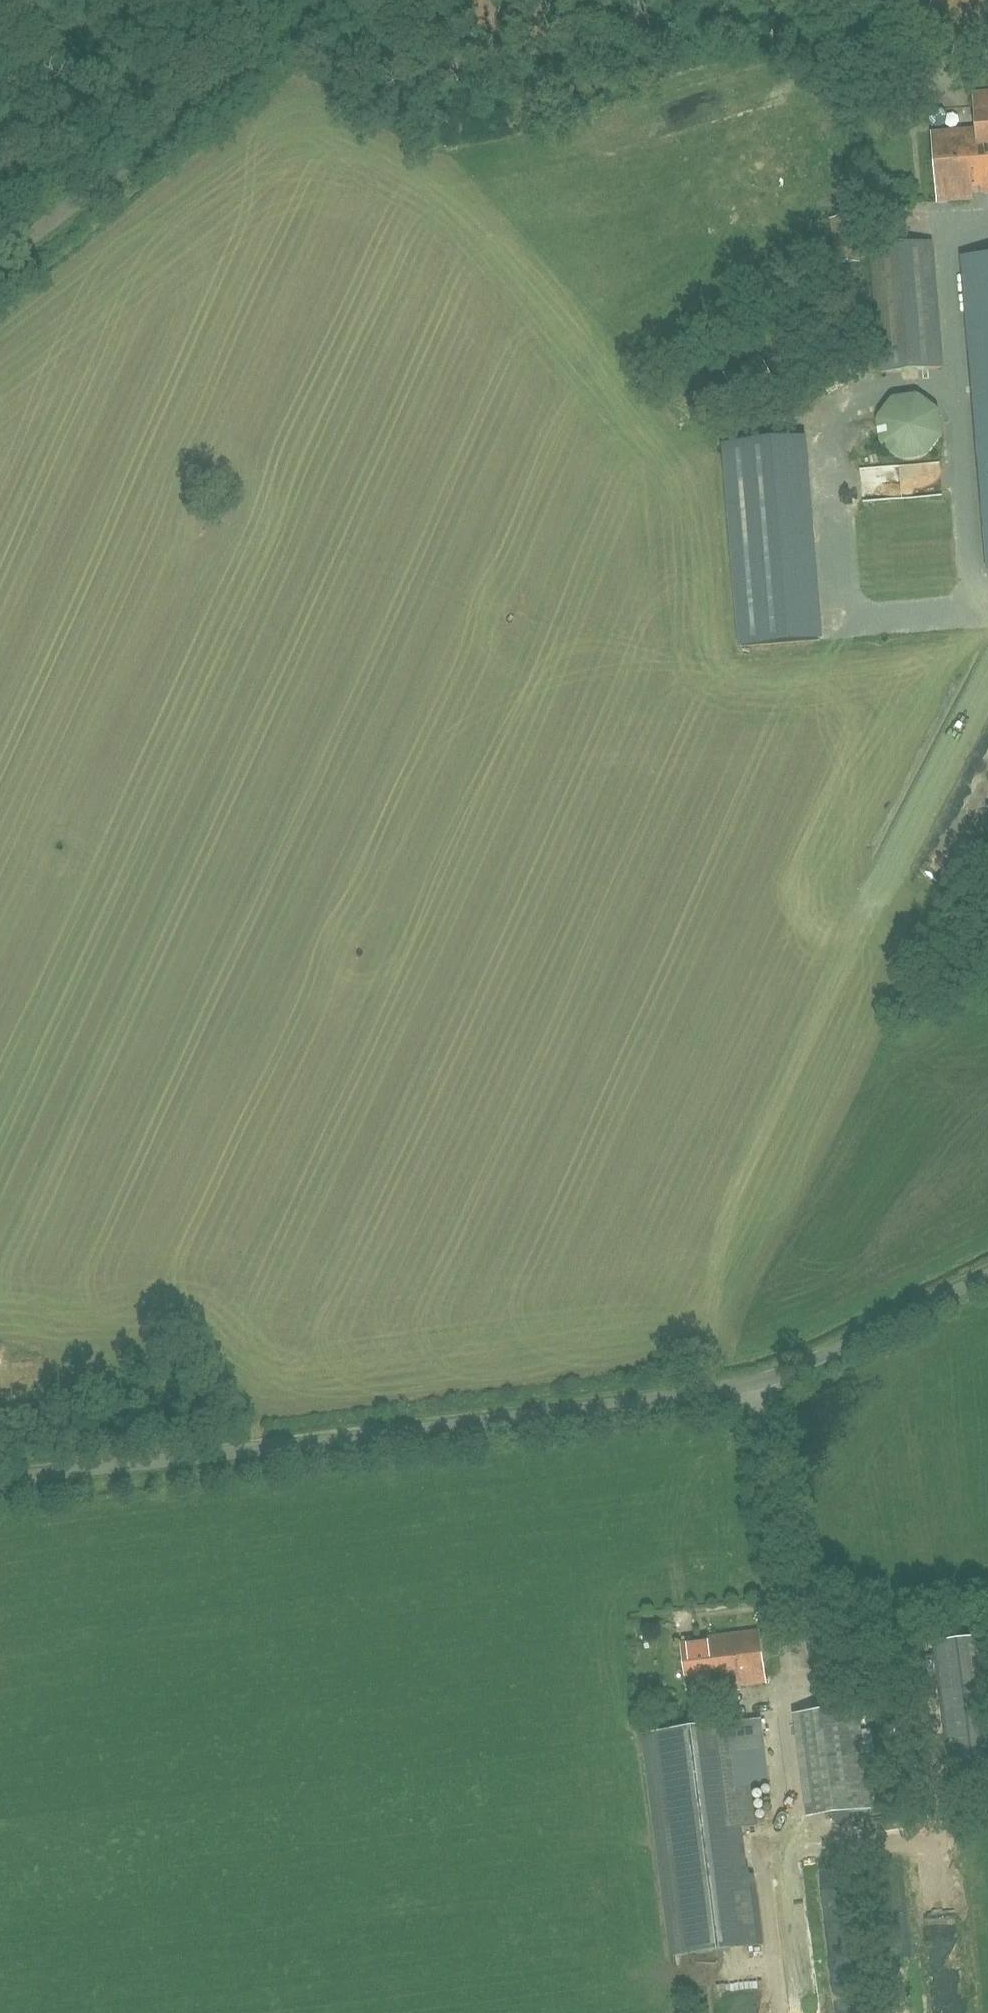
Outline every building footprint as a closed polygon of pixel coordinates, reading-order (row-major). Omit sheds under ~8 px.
[(987,193),(987,92),(974,93),(977,130),(933,134),(939,201),(973,198),(971,182),(981,181),(982,193),(987,193)] [(896,199),(911,197),(911,189),(895,190),(896,199)] [(853,219),(851,219),(834,221),(836,257),(856,255),(853,219)] [(931,243),(871,248),(881,373),(942,368),(931,243)] [(967,260),(987,515),(987,258),(967,260)] [(941,433),(942,427),(941,418),(939,413),(936,408),(932,403),(927,400),(922,397),(914,394),(908,393),(902,394),(897,395),(889,400),(884,403),(881,408),(878,413),(876,418),(875,427),(876,436),(878,441),(881,446),(884,451),(891,456),(897,459),(902,460),(908,461),(914,460),(920,459),(927,455),(932,451),(937,444),(940,439),(941,433)] [(713,1689),(765,1682),(758,1631),(707,1638),(707,1639),(681,1643),(687,1690),(713,1687),(713,1689)] [(941,1698),(941,1727),(977,1727),(977,1671),(932,1670),(932,1698),(941,1698)] [(859,1707),(796,1714),(809,1817),(876,1809),(869,1749),(864,1750),(859,1707)] [(761,1719),(743,1721),(646,1734),(676,1956),(764,1944),(754,1874),(750,1875),(749,1869),(742,1870),(736,1827),(756,1824),(747,1750),(765,1748),(761,1719)]
